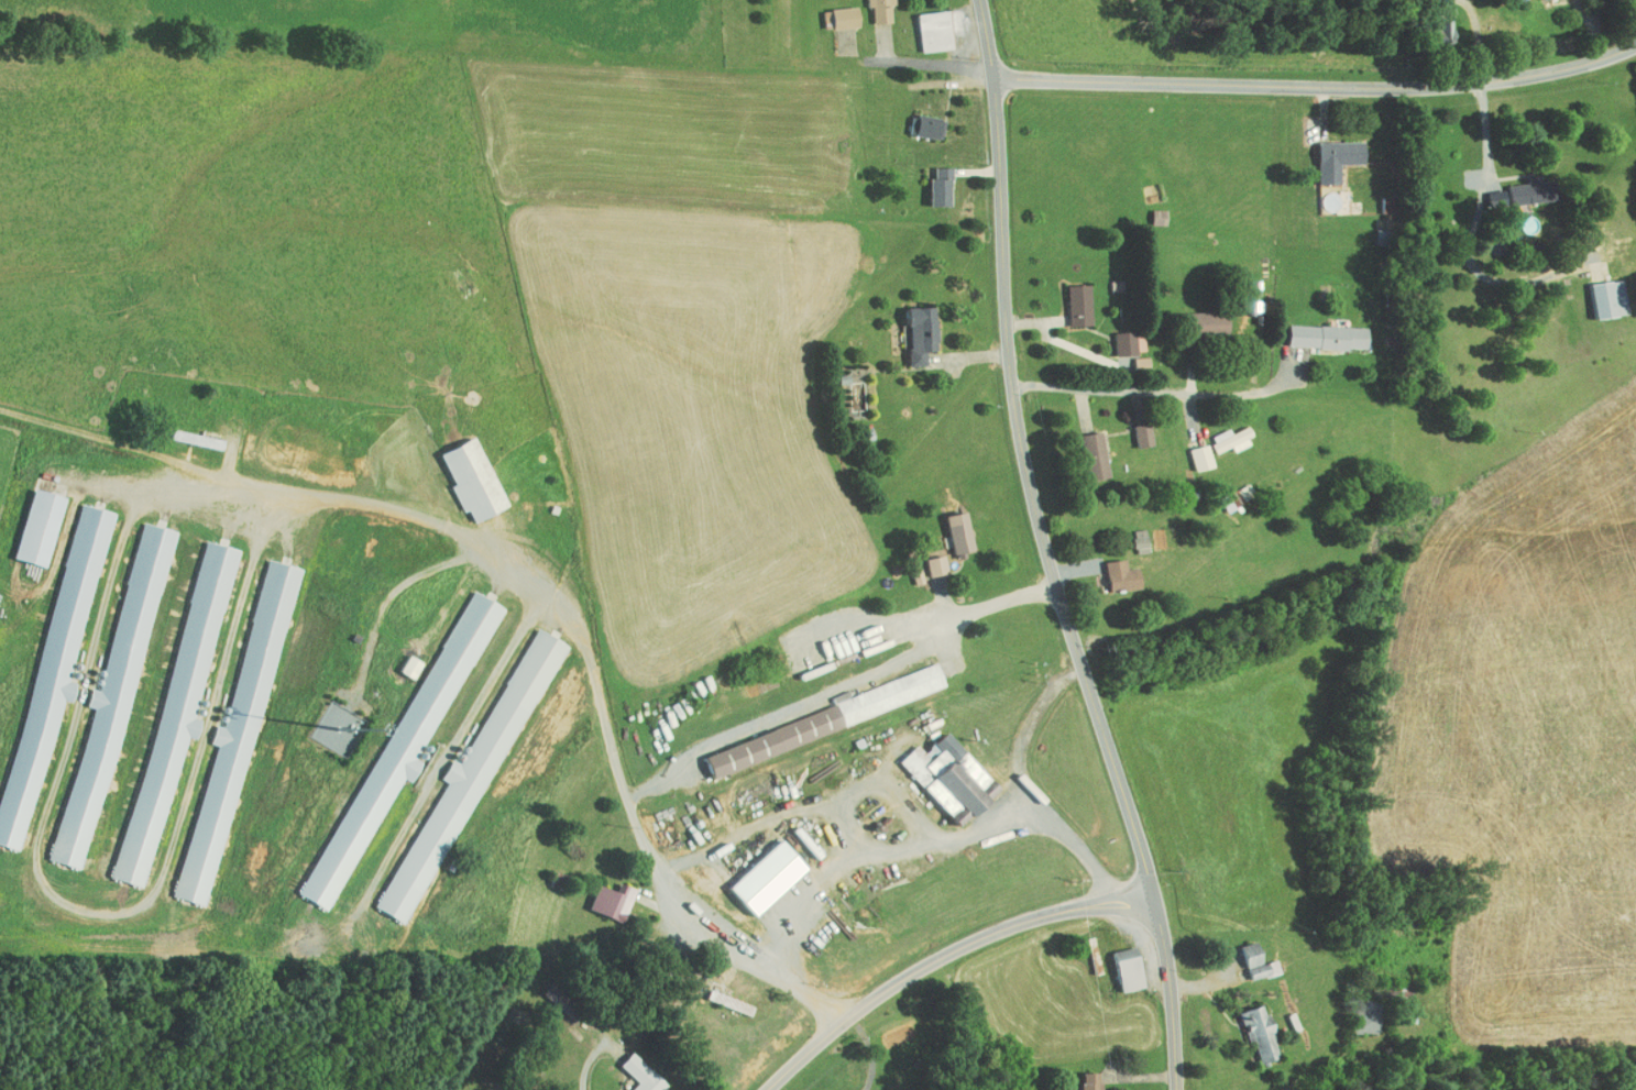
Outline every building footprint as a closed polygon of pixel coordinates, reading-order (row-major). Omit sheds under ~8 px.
[(849,20),(848,0),(833,0),(822,1),(823,22),(849,20)] [(882,0),(862,0),(863,16),(882,15),(882,0)] [(911,44),(943,42),(941,3),(908,5),(911,44)] [(1308,135),(1308,177),(1330,177),(1330,157),(1355,156),(1354,134),(1308,135)] [(920,171),(920,199),(942,199),(941,160),(925,160),(925,170),(920,171)] [(1531,169),(1514,170),(1514,177),(1499,177),(1500,196),(1548,194),(1547,173),(1532,174),(1531,169)] [(1157,202),(1142,202),(1142,218),(1157,218),(1157,202)] [(1613,272),(1581,276),(1586,311),(1618,307),(1613,272)] [(1083,318),(1081,277),(1058,278),(1059,319),(1083,318)] [(917,357),(916,344),(930,343),(929,299),(898,300),(900,358),(917,357)] [(1278,340),(1358,342),(1358,320),(1279,318),(1278,340)] [(1106,348),(1136,347),(1135,325),(1106,326),(1106,348)] [(1140,359),(1140,350),(1125,350),(1125,360),(1140,359)] [(830,365),(831,395),(839,395),(840,404),(855,403),(853,364),(830,365)] [(1123,419),(1126,441),(1144,438),(1141,417),(1123,419)] [(1221,445),(1243,436),(1235,419),(1219,426),(1217,421),(1198,430),(1205,446),(1219,440),(1221,445)] [(213,443),(216,433),(164,420),(162,430),(213,443)] [(1079,474),(1101,470),(1092,424),(1071,429),(1079,474)] [(500,499),(466,430),(431,447),(446,476),(441,478),(455,505),(459,503),(466,516),(500,499)] [(1184,465),(1203,460),(1197,437),(1178,442),(1184,465)] [(5,552),(37,560),(55,490),(23,481),(5,552)] [(11,843),(48,692),(59,695),(64,673),(62,673),(102,504),(63,495),(0,761),(0,841),(11,843)] [(41,854),(80,863),(161,522),(130,515),(95,665),(89,663),(85,682),(79,681),(74,700),(77,700),(41,854)] [(1123,546),(1138,546),(1137,523),(1123,523),(1123,546)] [(109,873),(138,880),(174,728),(185,731),(190,713),(184,711),(186,703),(190,704),(229,541),(190,532),(109,873)] [(917,551),(920,570),(938,566),(935,548),(917,551)] [(167,891),(206,900),(287,559),(257,552),(222,701),(215,700),(211,719),(205,717),(201,737),(203,737),(167,891)] [(1116,562),(1115,552),(1095,555),(1099,585),(1131,580),(1128,561),(1116,562)] [(321,904),(391,770),(402,776),(419,742),(418,741),(492,599),(456,580),(294,890),(321,904)] [(368,902),(404,920),(549,633),(523,620),(454,756),(443,750),(431,772),(433,773),(368,902)] [(413,654),(398,648),(390,665),(405,671),(413,654)] [(938,685),(928,657),(839,687),(838,684),(821,690),(825,701),(697,745),(703,765),(938,685)] [(907,737),(889,755),(943,812),(955,800),(964,810),(993,783),(938,724),(915,745),(907,737)] [(720,881),(747,910),(799,861),(772,832),(720,881)] [(579,902),(613,916),(627,881),(611,875),(607,885),(589,877),(579,902)] [(1271,967),(1268,953),(1254,956),(1250,935),(1232,939),(1239,973),(1271,967)] [(1103,944),(1110,985),(1135,981),(1128,940),(1103,944)] [(1250,1057),(1270,1052),(1257,998),(1231,1004),(1238,1036),(1245,1034),(1250,1057)] [(1369,1026),(1370,1005),(1347,1004),(1346,1026),(1369,1026)] [(661,1080),(623,1045),(609,1059),(627,1076),(614,1089),(651,1089),(661,1080)] [(1071,1067),(1072,1089),(1093,1089),(1092,1066),(1071,1067)]
